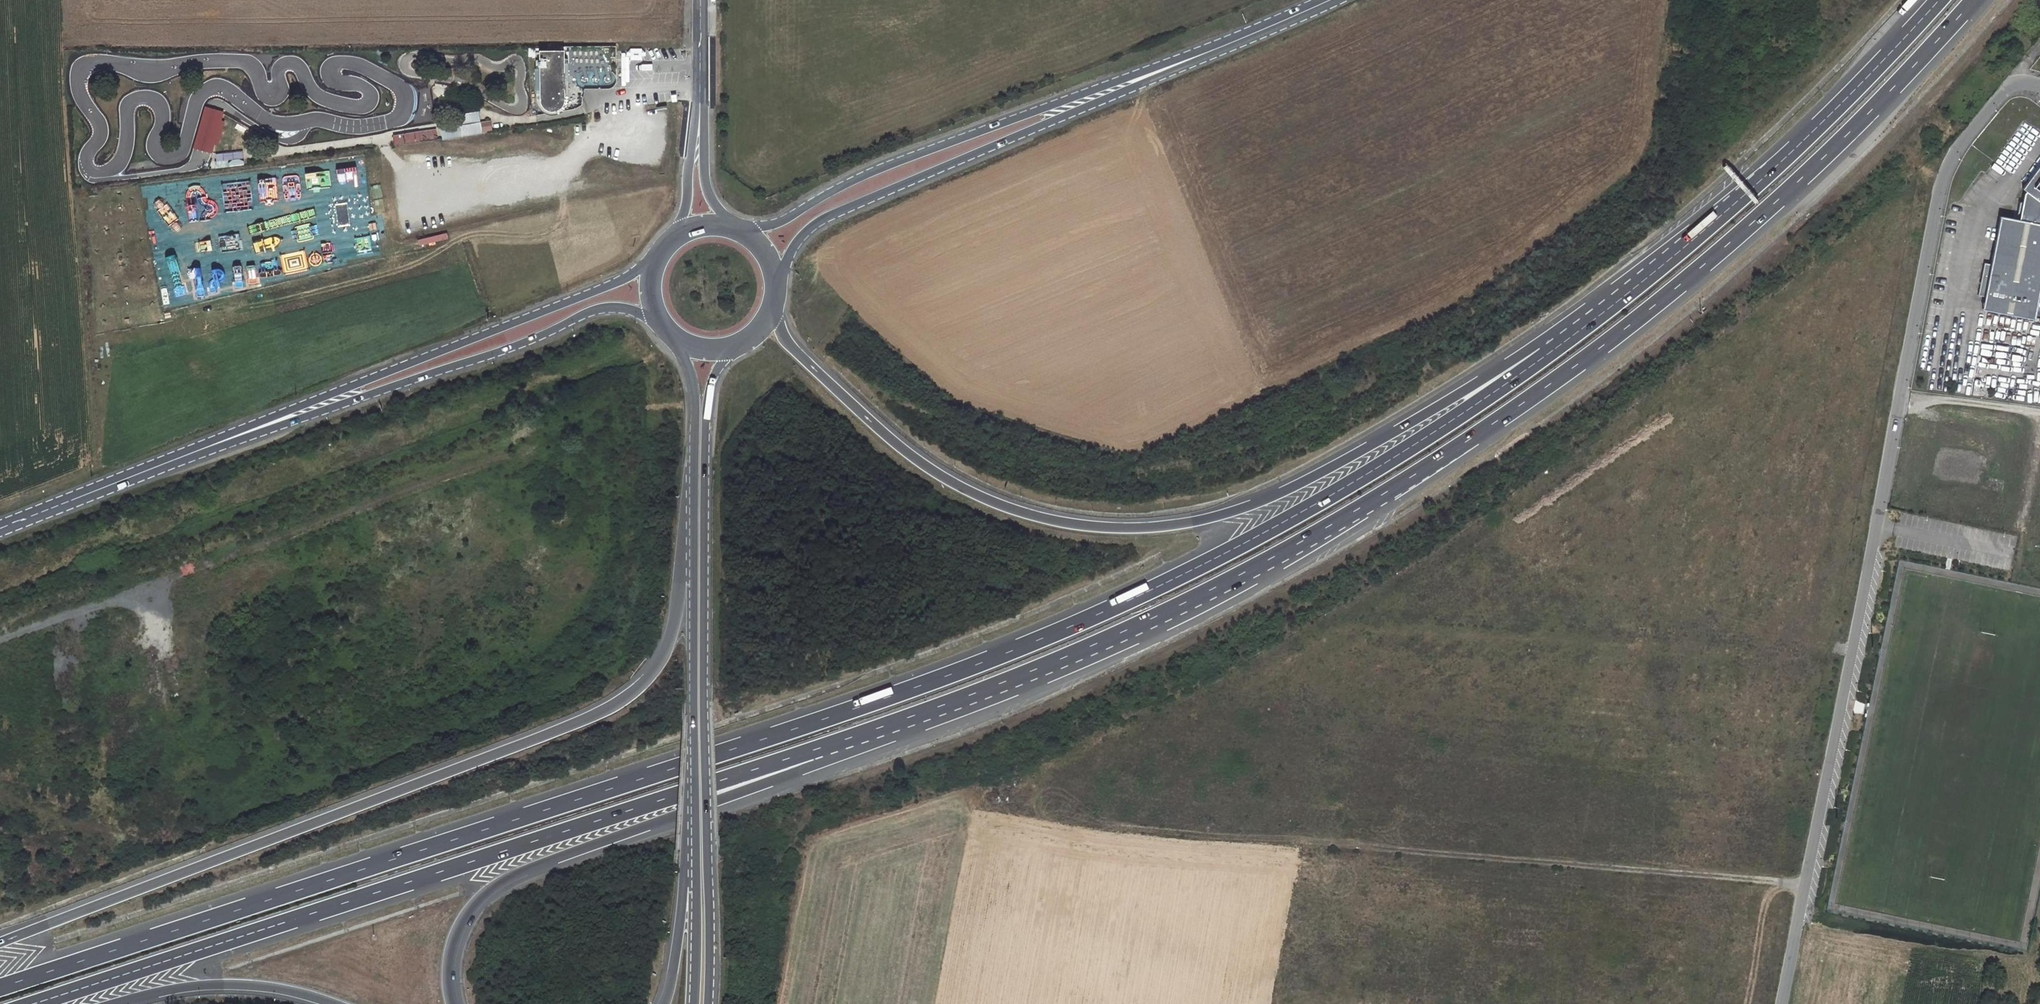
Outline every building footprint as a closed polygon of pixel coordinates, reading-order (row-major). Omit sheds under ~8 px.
[(565,102),(564,53),(561,53),(543,53),(544,103),(545,106),(548,109),(551,111),(555,111),(558,111),(562,109),(564,106),(565,102)] [(214,108),(206,106),(193,148),(201,150),(209,153),(222,111),(214,108)] [(463,123),(480,121),(480,113),(462,115),(463,123)] [(435,129),(394,136),(396,145),(436,139),(435,129)] [(2035,306),(2039,279),(2039,162),(2021,188),(2024,191),(2022,193),(2017,219),(1998,215),(1989,263),(1983,262),(1976,295),(1983,296),(2035,306)] [(321,293),(352,285),(341,240),(311,248),(321,293)] [(2035,306),(1983,296),(1981,308),(2032,318),(2035,306)] [(112,366),(106,367),(110,388),(116,387),(112,366)] [(1977,529),(1976,541),(1992,543),(1993,531),(1977,529)]
